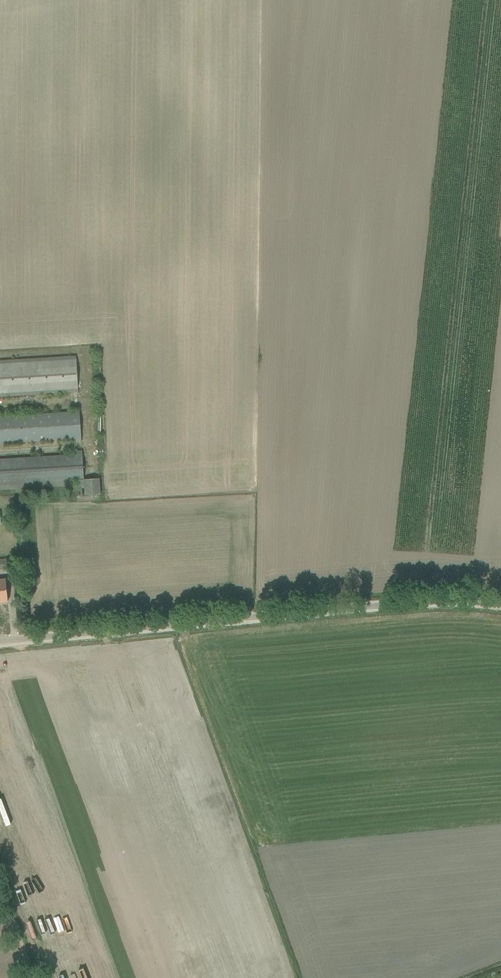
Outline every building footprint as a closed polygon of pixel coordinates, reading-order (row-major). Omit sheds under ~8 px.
[(78,392),(75,357),(0,361),(0,397),(78,392)] [(75,438),(81,438),(79,413),(0,417),(0,443),(75,438)] [(74,486),(74,480),(77,480),(83,480),(82,455),(76,455),(0,460),(0,490),(74,486)] [(100,481),(84,482),(85,488),(86,496),(101,495),(100,481)] [(12,569),(11,559),(0,560),(0,571),(12,569)]
